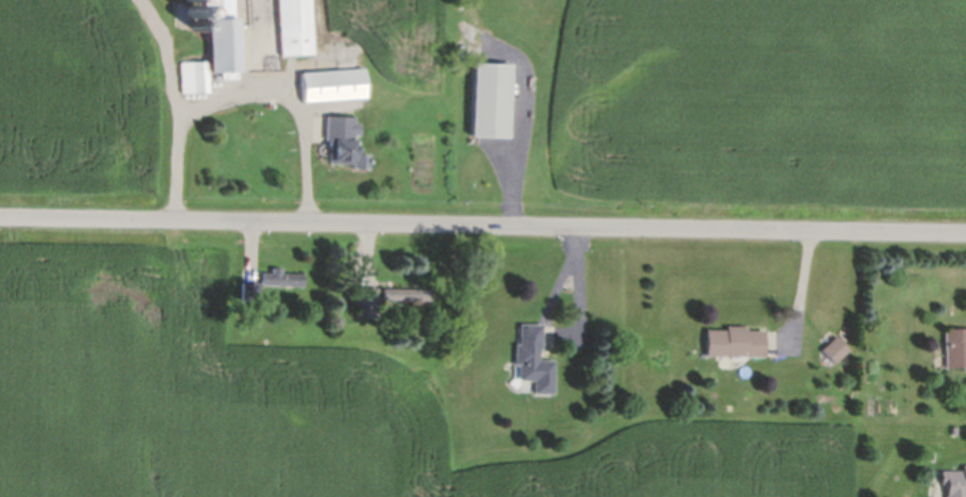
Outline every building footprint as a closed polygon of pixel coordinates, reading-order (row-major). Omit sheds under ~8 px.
[(209,69),(205,0),(234,0),(235,15),(239,69),(238,69),(239,78),(221,79),(221,69),(209,69)] [(280,54),(277,0),(311,0),(313,52),(280,54)] [(180,61),(207,60),(209,91),(181,92),(180,61)] [(473,61),(511,62),(509,135),(471,134),(473,61)] [(302,99),(300,71),(363,66),(365,95),(302,99)] [(354,115),(353,121),(359,122),(359,125),(358,125),(358,131),(359,131),(359,134),(352,134),(352,137),(354,137),(353,147),(360,147),(360,152),(368,152),(368,168),(365,168),(365,166),(355,166),(355,167),(352,167),(352,163),(331,162),(329,160),(328,159),(329,138),(324,138),(325,114),(354,115)] [(262,272),(272,272),(272,267),(281,267),(281,272),(304,273),(304,285),(262,284),(262,272)] [(242,299),(242,281),(259,281),(259,300),(242,299)] [(356,316),(356,287),(378,287),(378,317),(356,316)] [(382,287),(430,288),(430,300),(382,299),(382,287)] [(518,343),(518,323),(542,323),(541,348),(538,348),(538,359),(554,359),(553,393),(533,393),(533,380),(517,380),(518,364),(513,364),(513,343),(518,343)] [(706,328),(726,328),(726,325),(747,325),(747,329),(765,329),(764,355),(706,355),(706,328)] [(945,328),(965,327),(965,370),(963,370),(963,366),(946,366),(945,328)] [(822,349),(837,335),(850,348),(835,362),(822,349)] [(963,464),(965,464),(965,496),(944,496),(944,494),(946,494),(946,483),(941,483),(941,470),(963,470),(963,464)]
